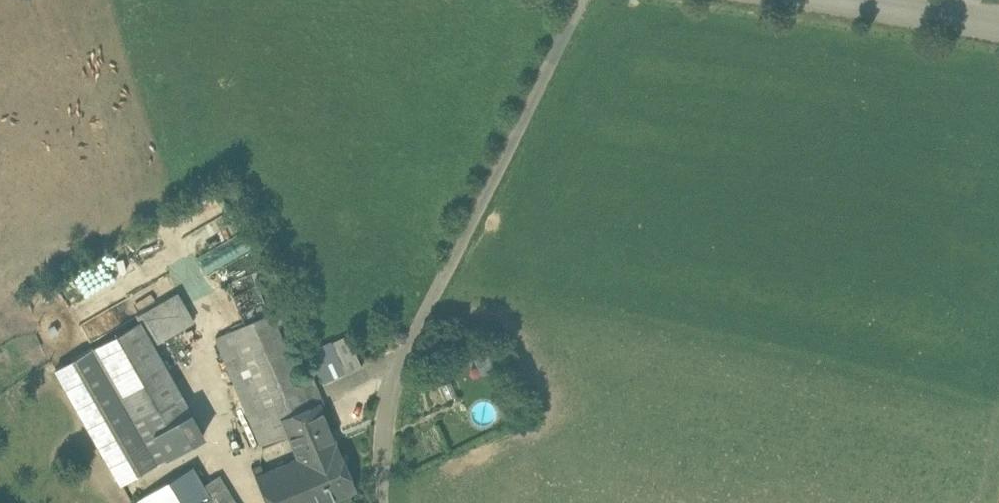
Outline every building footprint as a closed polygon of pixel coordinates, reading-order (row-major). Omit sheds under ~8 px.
[(109,277),(131,264),(123,252),(101,266),(109,277)] [(310,405),(271,313),(270,313),(252,272),(227,282),(245,324),(234,328),(280,437),(288,433),(310,423),(304,407),(310,405)] [(203,434),(139,319),(94,345),(159,460),(203,434)] [(280,437),(234,328),(216,336),(262,446),(289,434),(288,433),(280,437)] [(362,364),(348,334),(318,348),(331,378),(362,364)] [(159,460),(94,345),(56,367),(122,481),(159,460)] [(321,406),(310,405),(304,407),(310,423),(317,440),(327,436),(330,442),(335,440),(321,406)] [(310,423),(288,433),(289,434),(298,456),(299,455),(320,446),(317,440),(310,423)] [(299,455),(320,502),(323,502),(356,489),(335,440),(330,442),(320,446),(299,455)] [(255,474),(267,502),(320,502),(299,455),(298,456),(264,470),(255,474)] [(264,470),(261,463),(252,466),(255,474),(264,470)] [(136,499),(138,502),(195,502),(207,496),(201,485),(190,466),(136,499)] [(201,485),(207,496),(195,502),(236,502),(226,485),(219,474),(201,485)]
